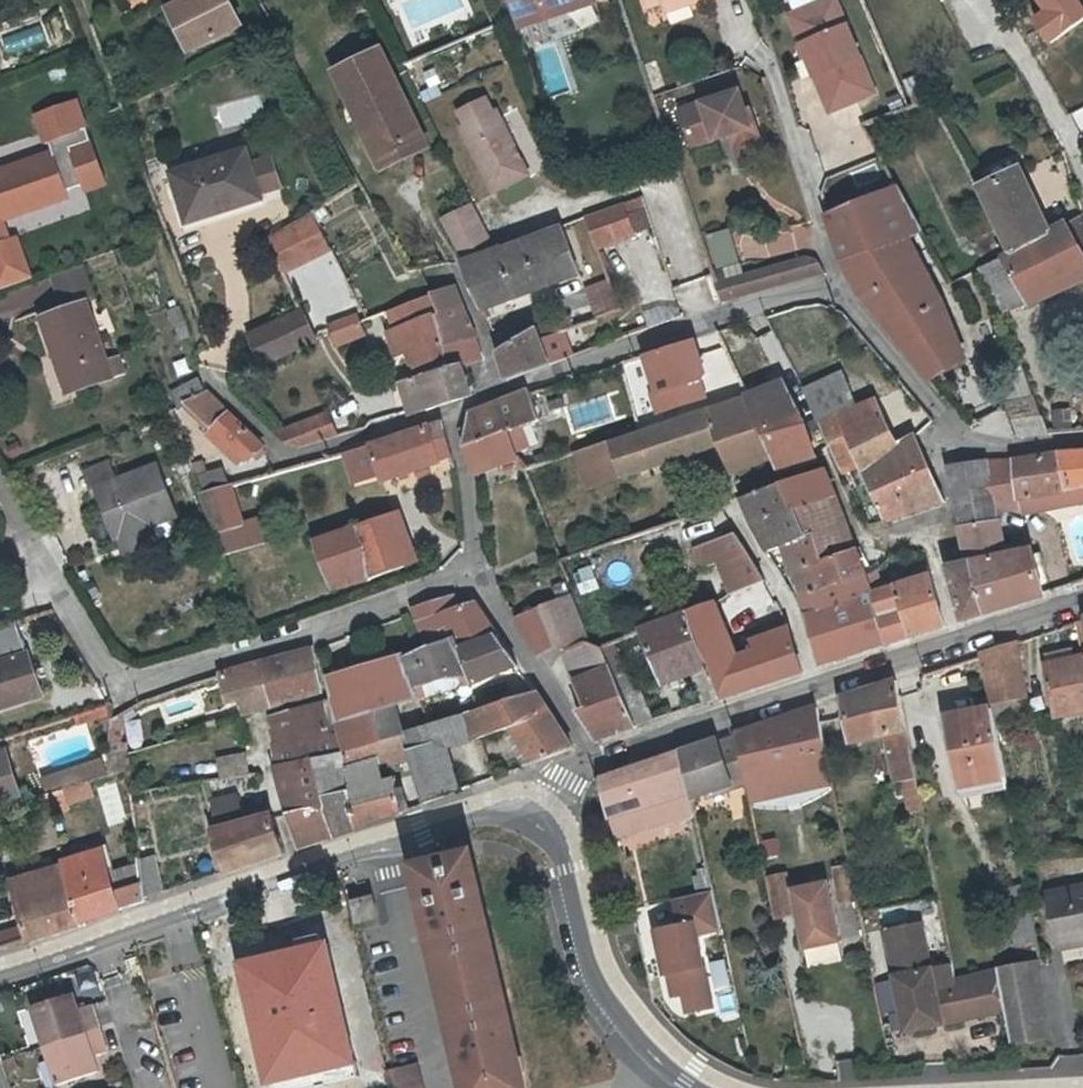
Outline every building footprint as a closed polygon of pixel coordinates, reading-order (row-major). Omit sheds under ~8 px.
[(191,6),(178,12),(165,18),(183,60),(237,37),(221,0),(189,0),(191,6)] [(178,12),(191,6),(189,0),(173,0),(178,12)] [(528,37),(576,18),(572,7),(590,0),(512,0),(528,37)] [(576,18),(601,8),(597,0),(590,0),(572,7),(576,18)] [(685,5),(683,0),(642,0),(644,8),(660,2),(664,12),(685,5)] [(838,112),(882,89),(839,0),(826,0),(792,16),(838,112)] [(1033,13),(1026,17),(1042,45),(1082,22),(1082,21),(1071,0),(1026,0),(1033,13)] [(373,155),(422,131),(380,46),(331,69),(373,155)] [(740,93),(680,112),(691,146),(712,137),(715,145),(732,139),(735,150),(762,141),(751,110),(746,112),(740,93)] [(79,99),(34,113),(43,142),(88,128),(79,99)] [(529,174),(497,111),(493,112),(487,99),(458,113),(465,127),(459,130),(492,193),(529,174)] [(428,144),(422,131),(373,155),(379,168),(428,144)] [(693,152),(715,145),(712,137),(691,146),(693,152)] [(93,144),(70,153),(86,194),(109,186),(93,144)] [(0,168),(0,221),(4,220),(66,198),(52,152),(0,168)] [(246,153),(175,178),(189,220),(225,208),(227,213),(263,200),(246,153)] [(979,185),(997,225),(1010,253),(1050,234),(1018,169),(979,185)] [(829,217),(843,259),(903,234),(920,228),(900,187),(829,217)] [(597,247),(633,233),(621,203),(585,217),(597,247)] [(466,261),(497,250),(475,205),(445,221),(466,261)] [(282,265),(286,273),(334,250),(315,216),(271,242),(282,265)] [(1069,227),(1082,250),(1082,219),(1069,227)] [(35,278),(21,237),(11,241),(4,220),(0,221),(0,289),(35,278)] [(1004,310),(1035,301),(1029,287),(1082,258),(1082,250),(1069,227),(1068,226),(1050,234),(1010,253),(981,266),(1004,310)] [(481,302),(578,266),(565,228),(497,250),(466,261),(463,262),(471,280),(481,302)] [(921,269),(903,234),(843,259),(847,268),(860,292),(931,379),(967,360),(943,301),(925,268),(921,269)] [(93,294),(79,256),(48,267),(63,305),(86,297),(93,294)] [(814,257),(794,260),(715,286),(720,302),(824,274),(814,257)] [(1029,287),(1035,301),(1082,276),(1082,258),(1029,287)] [(581,274),(578,266),(481,302),(485,309),(581,274)] [(610,281),(588,290),(599,318),(609,315),(608,313),(621,309),(610,281)] [(473,335),(456,286),(434,295),(410,304),(390,312),(397,331),(390,334),(398,355),(406,353),(417,380),(412,382),(403,386),(413,414),(439,407),(471,396),(461,365),(460,362),(479,355),(473,335)] [(164,292),(169,306),(179,302),(174,288),(164,292)] [(55,348),(60,346),(74,383),(112,368),(86,297),(63,305),(42,313),(55,348)] [(303,308),(252,331),(267,360),(317,337),(303,308)] [(342,343),(368,334),(364,322),(337,331),(342,343)] [(497,351),(507,379),(550,363),(544,346),(556,342),(553,332),(540,336),(537,326),(502,348),(497,351)] [(651,415),(706,398),(687,337),(632,354),(651,415)] [(562,359),(556,342),(544,346),(550,363),(562,359)] [(843,369),(804,387),(829,442),(832,441),(833,444),(835,448),(842,463),(845,471),(854,468),(862,482),(869,479),(888,519),(947,500),(926,453),(917,435),(901,442),(880,397),(859,406),(852,392),(853,389),(843,369)] [(746,396),(762,432),(803,419),(783,381),(749,393),(745,394),(746,396)] [(209,392),(205,393),(202,385),(184,391),(189,404),(215,428),(208,434),(237,462),(247,460),(263,445),(209,392)] [(478,470),(517,457),(516,453),(532,448),(525,427),(539,423),(531,397),(531,394),(476,412),(472,420),(466,447),(478,470)] [(1037,395),(1011,403),(1021,434),(1051,432),(1037,395)] [(588,446),(602,482),(723,442),(734,471),(773,459),(762,432),(746,396),(640,431),(613,441),(611,438),(588,446)] [(302,446),(325,439),(339,436),(330,413),(275,432),(283,439),(302,446)] [(773,459),(776,468),(817,454),(803,419),(762,432),(773,459)] [(442,424),(429,427),(436,451),(449,447),(442,424)] [(451,456),(449,447),(436,451),(429,427),(346,452),(355,480),(379,472),(382,477),(451,456)] [(589,487),(602,482),(588,446),(575,451),(589,487)] [(1063,454),(1070,491),(1082,489),(1082,453),(1063,454)] [(776,468),(783,483),(824,469),(817,454),(776,468)] [(1016,460),(1022,500),(1070,491),(1063,454),(1016,460)] [(93,466),(99,483),(121,475),(115,458),(93,466)] [(994,504),(1022,500),(1016,460),(984,464),(990,487),(994,504)] [(121,475),(99,483),(118,533),(176,513),(158,462),(121,475)] [(950,468),(955,494),(990,487),(984,464),(950,468)] [(196,477),(202,493),(228,486),(222,469),(196,477)] [(824,469),(783,483),(794,509),(832,496),(824,469)] [(806,593),(810,612),(868,594),(862,579),(823,592),(814,567),(817,566),(816,563),(819,562),(811,542),(808,543),(794,509),(783,483),(745,497),(754,519),(769,550),(784,542),(806,593)] [(231,485),(228,486),(202,493),(224,555),(275,539),(268,516),(243,524),(231,485)] [(962,527),(998,520),(997,515),(994,504),(990,487),(955,494),(955,496),(962,527)] [(1070,491),(1022,500),(994,504),(997,515),(1082,500),(1082,489),(1070,491)] [(811,542),(819,562),(845,552),(840,538),(836,512),(832,496),(794,509),(808,543),(811,542)] [(412,564),(396,514),(318,542),(336,588),(412,564)] [(970,562),(987,613),(1020,602),(1008,555),(998,520),(962,527),(966,545),(970,562)] [(736,532),(699,545),(707,565),(722,559),(734,590),(767,579),(736,532)] [(945,550),(950,566),(970,562),(966,545),(945,550)] [(1039,548),(1008,555),(1020,602),(1047,594),(1039,548)] [(851,550),(845,552),(819,562),(816,563),(817,566),(814,567),(823,592),(862,579),(851,550)] [(966,620),(987,613),(970,562),(950,566),(964,614),(966,620)] [(868,594),(887,643),(946,625),(928,563),(912,567),(916,578),(883,589),(876,575),(862,579),(868,594)] [(782,603),(778,604),(768,607),(758,610),(767,633),(753,638),(756,649),(742,654),(734,632),(722,602),(712,604),(707,589),(685,596),(690,609),(691,611),(709,663),(720,694),(720,696),(805,669),(790,623),(782,603)] [(764,595),(768,607),(778,604),(774,592),(764,595)] [(635,725),(635,723),(623,692),(604,641),(591,640),(575,593),(544,606),(545,610),(556,642),(566,652),(580,691),(587,707),(578,710),(597,740),(635,725)] [(823,663),(887,643),(868,594),(810,612),(823,663)] [(415,612),(430,649),(458,640),(461,649),(501,635),(478,601),(467,603),(464,595),(443,599),(412,608),(415,612)] [(540,651),(556,642),(545,610),(521,620),(540,651)] [(664,678),(692,668),(709,663),(691,611),(646,627),(664,678)] [(1,711),(47,697),(33,654),(31,654),(20,623),(0,629),(0,706),(1,711)] [(519,663),(501,635),(461,649),(458,640),(430,649),(428,649),(405,656),(415,684),(468,666),(474,681),(519,663)] [(604,641),(623,692),(641,685),(633,666),(625,670),(613,638),(604,641)] [(988,704),(1028,695),(1018,640),(985,650),(987,662),(979,663),(988,704)] [(1057,647),(1060,660),(1076,656),(1073,643),(1057,647)] [(222,674),(231,699),(246,695),(265,690),(269,689),(274,704),(323,691),(315,650),(268,659),(222,674)] [(1076,656),(1060,660),(1047,663),(1059,716),(1082,711),(1082,654),(1076,656)] [(405,656),(367,670),(374,707),(392,701),(392,692),(415,684),(405,656)] [(720,694),(709,663),(692,668),(704,699),(720,694)] [(402,732),(392,701),(374,707),(367,670),(333,682),(347,748),(402,732)] [(852,742),(880,736),(886,735),(895,779),(904,777),(911,810),(923,808),(896,679),(871,688),(870,688),(843,697),(852,742)] [(641,685),(623,692),(635,723),(654,716),(641,685)] [(269,689),(265,690),(269,705),(274,704),(269,689)] [(265,690),(246,695),(250,710),(269,705),(265,690)] [(462,713),(471,739),(506,729),(531,761),(573,746),(537,691),(462,713)] [(275,740),(277,766),(341,754),(337,733),(327,735),(322,702),(280,712),(287,739),(275,740)] [(746,780),(749,796),(767,792),(765,784),(768,784),(811,774),(829,770),(817,706),(786,716),(769,722),(736,733),(738,743),(746,780)] [(946,718),(961,787),(1003,778),(993,729),(989,709),(946,718)] [(280,712),(272,714),(275,740),(287,739),(280,712)] [(410,756),(415,774),(448,763),(442,748),(471,739),(462,713),(429,723),(402,732),(410,756)] [(341,754),(354,824),(400,808),(391,777),(368,785),(362,765),(386,758),(388,764),(410,756),(402,732),(347,748),(347,754),(341,754)] [(736,733),(718,739),(721,749),(738,743),(736,733)] [(731,785),(746,780),(738,743),(721,749),(718,739),(682,752),(683,753),(691,792),(692,795),(729,783),(731,785)] [(244,753),(221,757),(224,775),(247,770),(244,753)] [(661,802),(691,792),(683,753),(601,781),(615,839),(666,820),(661,802)] [(0,757),(0,807),(24,800),(9,754),(0,757)] [(317,802),(327,834),(354,824),(341,754),(277,766),(288,811),(317,802)] [(448,763),(415,774),(424,800),(457,788),(448,763)] [(767,792),(749,796),(750,800),(768,796),(813,785),(814,792),(833,788),(829,770),(811,774),(768,784),(765,784),(767,792)] [(1005,788),(1003,778),(961,787),(963,796),(1005,788)] [(54,816),(74,810),(68,789),(49,796),(54,816)] [(692,795),(691,792),(661,802),(666,820),(695,810),(692,795)] [(211,799),(218,825),(242,818),(236,799),(223,803),(221,796),(211,799)] [(297,845),(327,834),(317,802),(288,811),(297,845)] [(218,825),(213,826),(224,870),(283,850),(272,815),(271,810),(242,818),(218,825)] [(64,852),(68,868),(82,920),(147,897),(147,892),(140,854),(108,865),(104,839),(64,852)] [(140,854),(147,892),(165,886),(155,848),(140,852),(140,854)] [(460,1064),(465,1087),(531,1087),(477,853),(412,867),(422,912),(419,914),(424,936),(429,935),(454,1044),(449,1046),(454,1065),(460,1064)] [(839,903),(856,901),(849,866),(834,868),(839,903)] [(24,915),(27,926),(32,940),(32,942),(84,924),(82,920),(68,868),(19,882),(26,915),(24,915)] [(773,917),(794,912),(789,889),(786,874),(765,878),(773,915),(773,917)] [(827,881),(789,889),(794,912),(802,949),(840,941),(827,881)] [(1051,899),(1060,949),(1082,945),(1082,893),(1051,899)] [(713,895),(673,903),(678,927),(653,931),(667,1002),(681,1000),(685,1017),(716,1011),(702,938),(721,934),(713,895)] [(374,899),(355,904),(359,917),(378,913),(374,899)] [(1031,910),(1011,915),(1017,944),(1037,941),(1031,910)] [(238,1062),(265,1053),(255,1021),(243,977),(250,975),(232,912),(200,924),(238,1062)] [(923,922),(887,929),(906,1031),(984,1016),(976,974),(951,978),(952,984),(935,986),(932,968),(923,922)] [(32,940),(27,926),(0,935),(0,950),(32,940)] [(296,998),(335,988),(324,945),(285,955),(296,998)] [(956,963),(932,968),(935,986),(952,984),(951,978),(976,974),(984,1016),(1006,1012),(998,969),(958,975),(956,963)] [(1012,1045),(1049,1039),(1035,964),(998,969),(1006,1012),(1012,1045)] [(338,999),(335,988),(296,998),(299,1008),(338,999)] [(33,1009),(46,1047),(99,1030),(91,1006),(79,1010),(74,996),(33,1009)] [(289,1011),(255,1021),(265,1053),(298,1042),(289,1011)] [(99,1030),(46,1047),(59,1087),(99,1074),(94,1058),(107,1054),(99,1030)] [(420,1064),(388,1072),(392,1087),(426,1087),(420,1064)]
